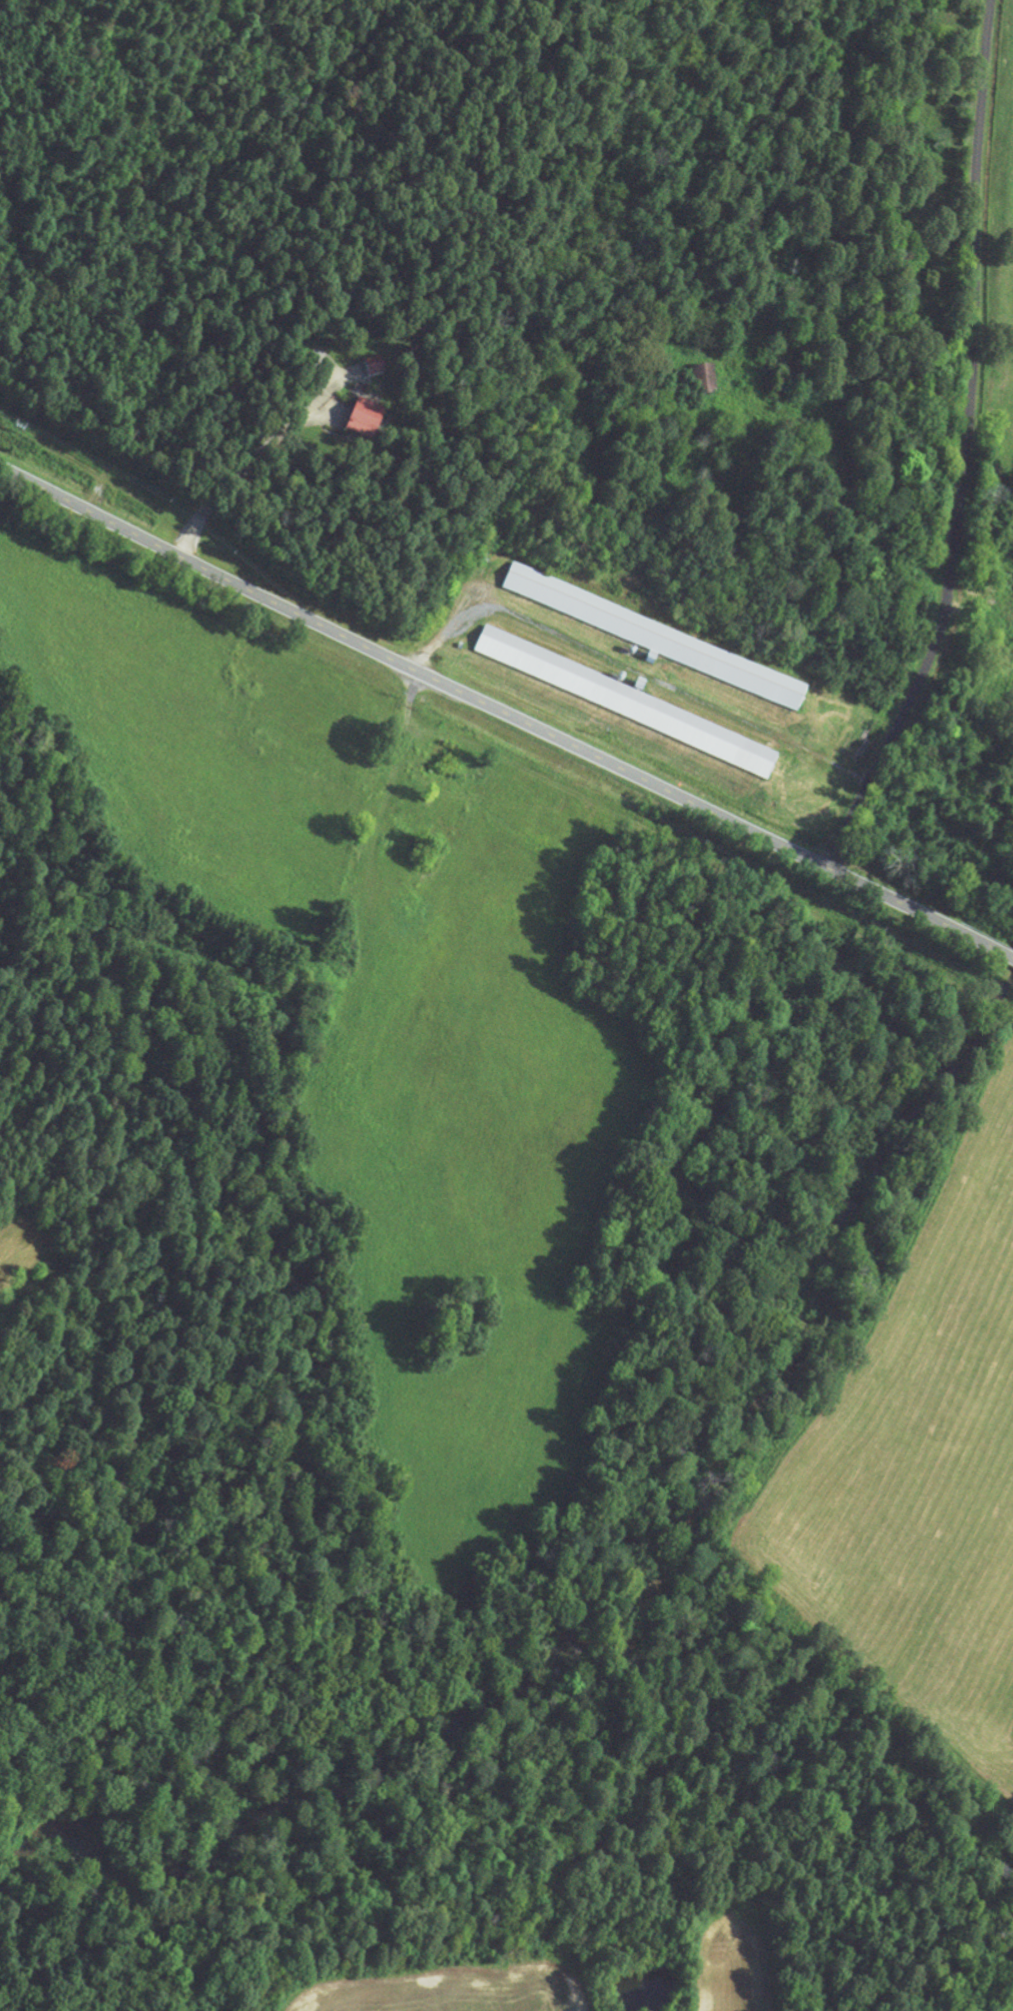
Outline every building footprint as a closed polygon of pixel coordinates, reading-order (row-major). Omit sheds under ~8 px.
[(397,361),(403,369),(417,358),(410,350),(397,361)] [(381,377),(377,361),(362,365),(366,381),(381,377)] [(715,398),(712,370),(690,372),(693,400),(715,398)] [(374,444),(383,411),(353,403),(345,436),(374,444)] [(769,777),(780,750),(481,634),(471,661),(769,777)]
